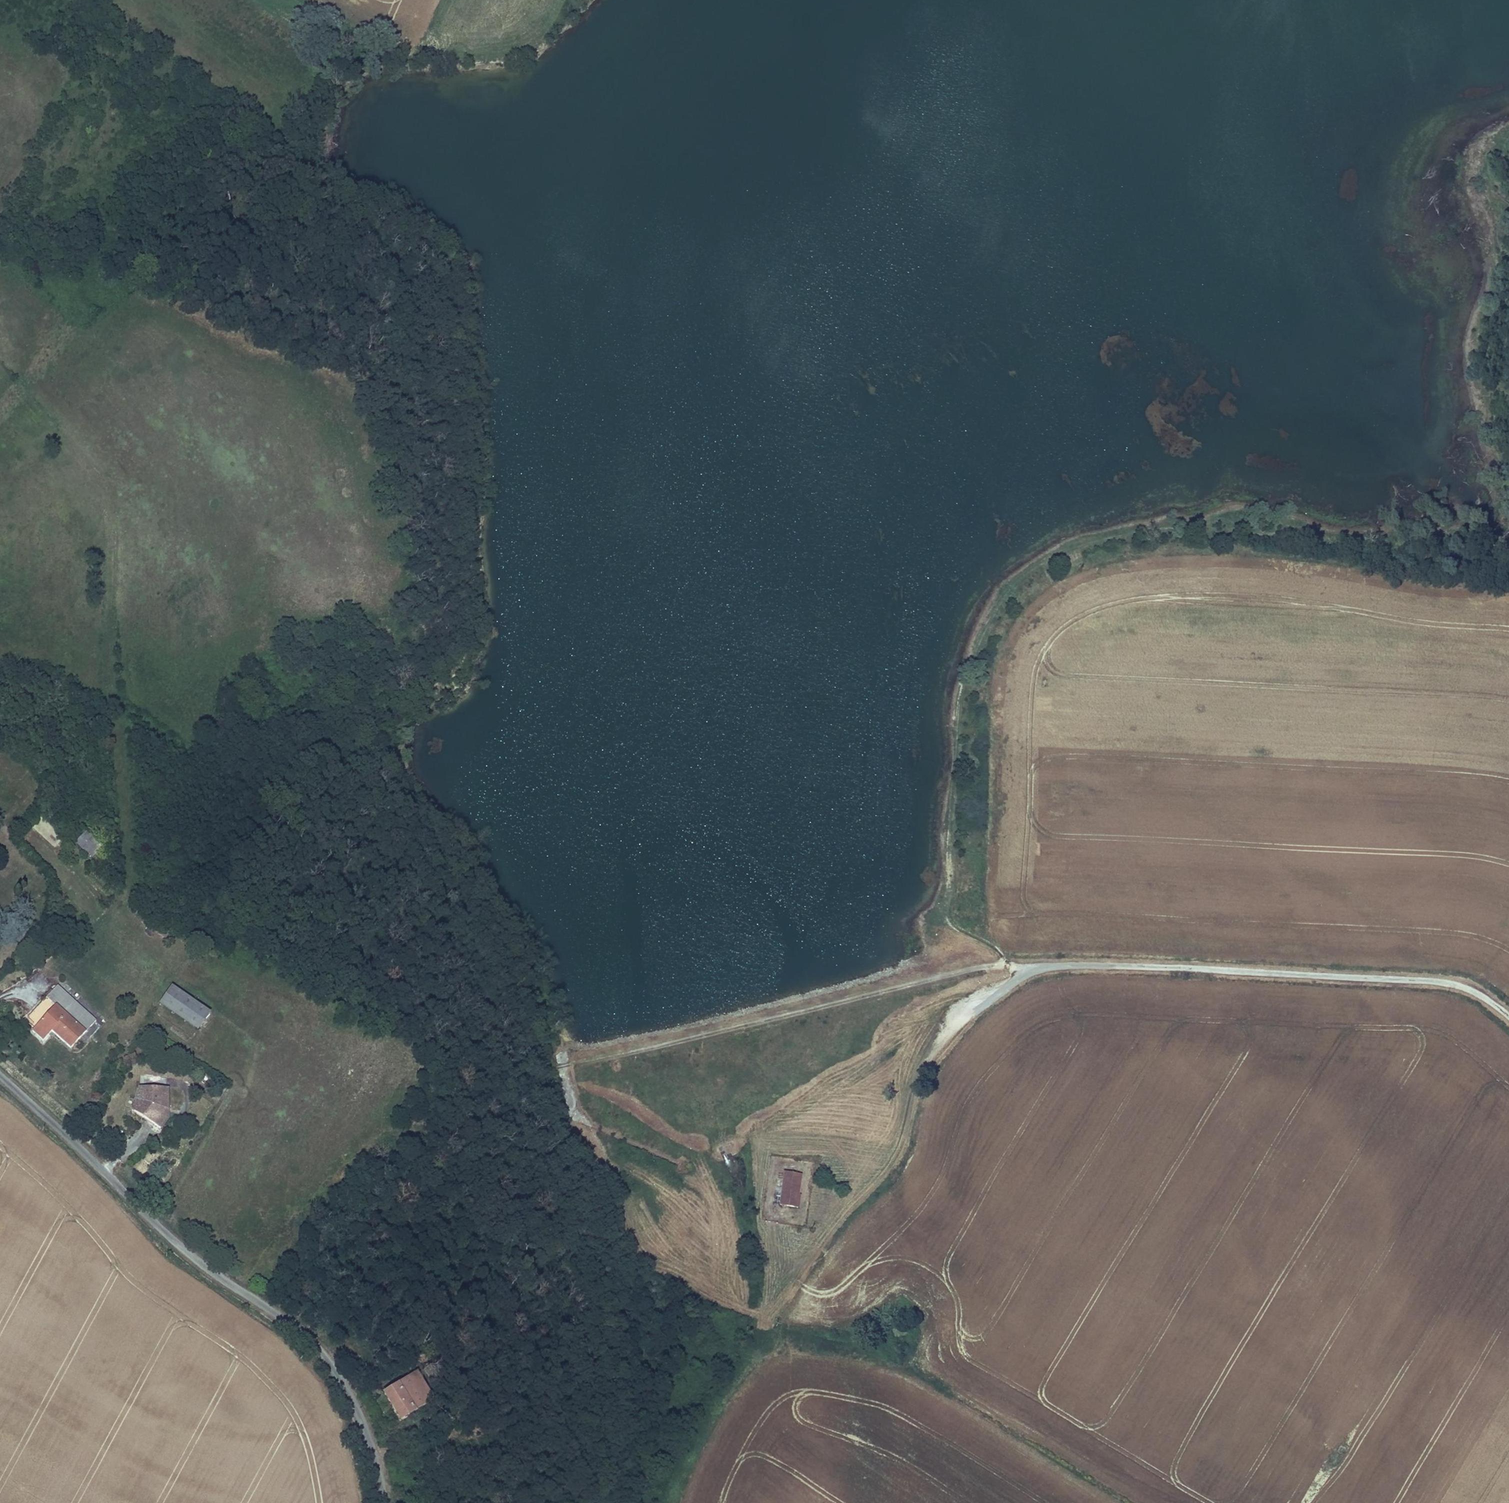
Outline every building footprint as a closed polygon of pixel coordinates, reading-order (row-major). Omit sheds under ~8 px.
[(90,856),(97,848),(82,836),(76,844),(90,856)] [(55,1032),(73,1048),(97,1018),(57,986),(29,1021),(39,1029),(35,1033),(46,1042),(55,1032)] [(198,1031),(210,1014),(171,988),(159,1005),(198,1031)] [(157,1125),(167,1110),(167,1089),(144,1089),(144,1102),(138,1113),(157,1125)] [(805,1173),(783,1170),(779,1205),(801,1208),(805,1173)] [(412,1412),(410,1410),(432,1397),(415,1370),(383,1390),(401,1419),(412,1412)]
